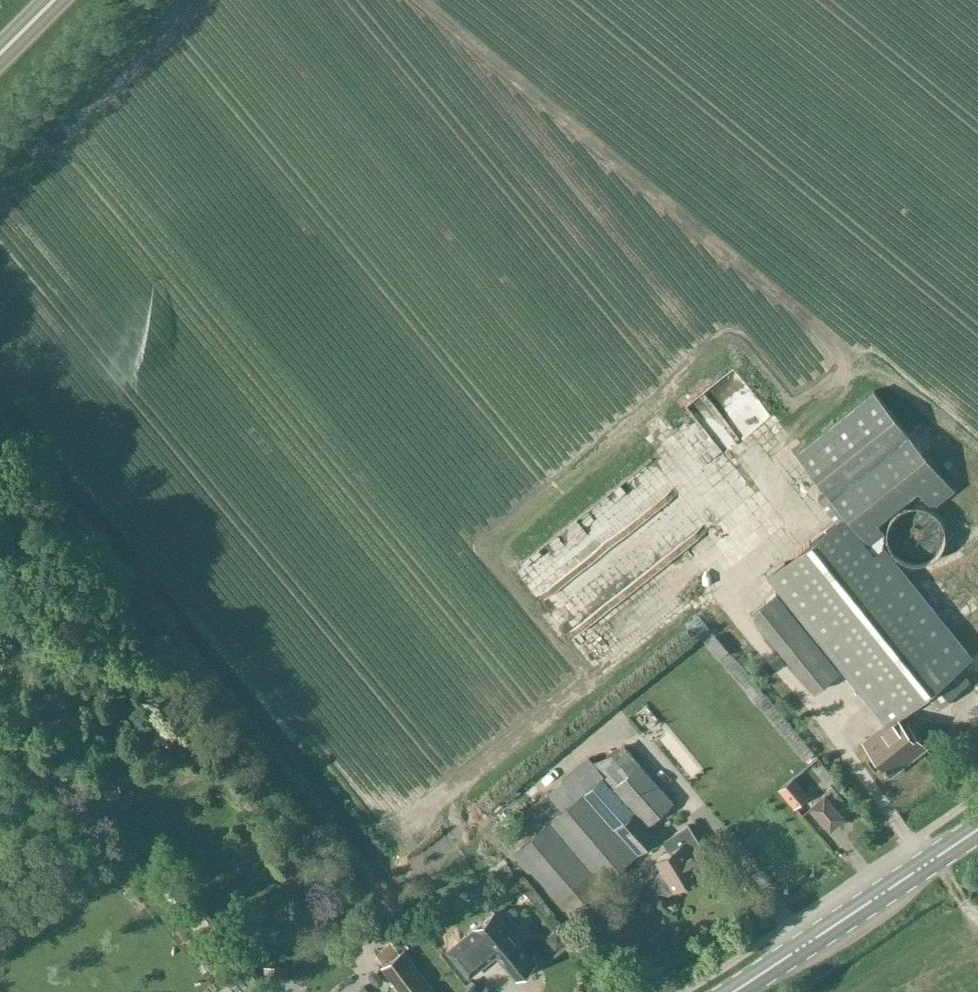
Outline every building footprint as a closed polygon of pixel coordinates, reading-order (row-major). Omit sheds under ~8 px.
[(848,517),(842,521),(838,517),(768,574),(787,598),(885,719),(860,739),(871,752),(891,776),(927,746),(907,721),(904,723),(898,716),(927,693),(938,707),(971,681),(959,667),(972,657),(880,544),(882,542),(882,528),(875,519),(915,487),(930,504),(952,486),(872,387),(794,451),(848,517)] [(917,441),(932,433),(926,424),(912,433),(917,441)] [(666,491),(659,499),(677,516),(685,508),(666,491)] [(764,560),(782,552),(778,545),(760,553),(764,560)] [(837,670),(774,591),(749,611),(813,689),(837,670)] [(623,602),(600,622),(609,633),(633,613),(623,602)] [(715,634),(709,638),(704,642),(710,650),(716,657),(727,648),(721,641),(715,634)] [(613,786),(604,775),(589,758),(501,833),(516,851),(514,852),(567,913),(637,852),(657,835),(648,825),(675,802),(641,762),(613,786)] [(805,793),(795,782),(791,777),(779,787),(793,804),(805,793)] [(831,828),(846,816),(827,794),(813,805),(831,828)] [(659,859),(664,868),(657,873),(655,881),(660,889),(667,891),(675,886),(676,888),(704,871),(693,853),(703,847),(688,823),(661,839),(670,852),(659,859)] [(536,963),(528,953),(496,913),(467,936),(447,952),(468,977),(496,955),(508,969),(515,979),(536,963)] [(557,931),(546,940),(555,951),(566,942),(557,931)] [(422,972),(411,957),(387,975),(400,991),(437,991),(422,972)]
